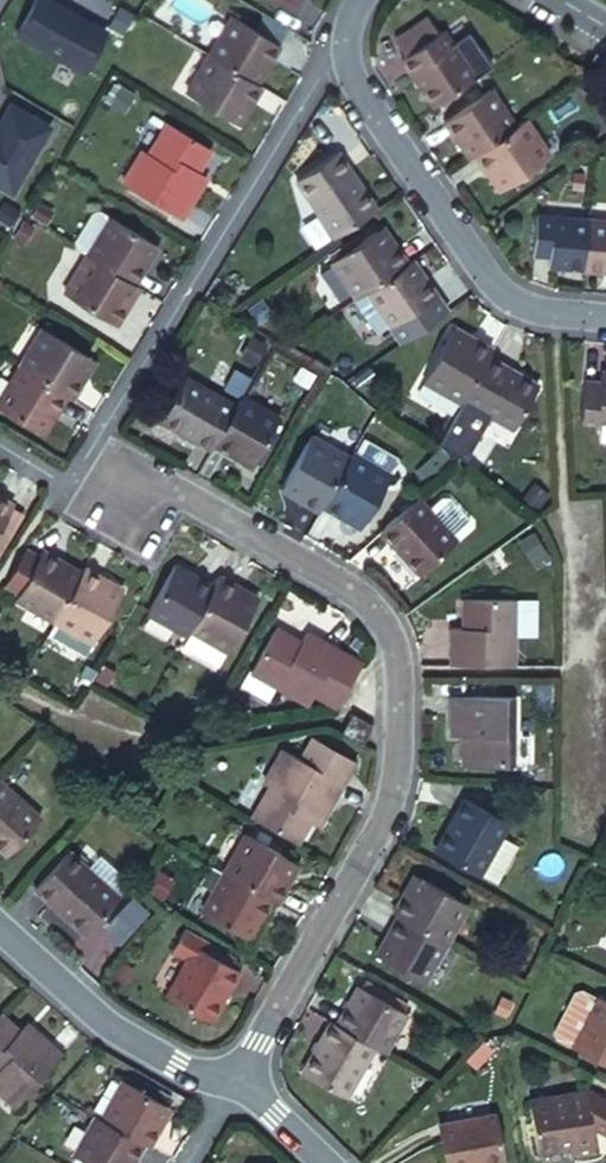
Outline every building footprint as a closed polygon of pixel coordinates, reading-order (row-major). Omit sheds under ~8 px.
[(52,0),(38,0),(19,38),(89,75),(110,34),(52,0)] [(295,11),(301,0),(277,0),(295,11)] [(277,46),(230,17),(208,56),(254,83),(277,46)] [(393,41),(404,56),(435,35),(425,19),(393,41)] [(400,59),(432,108),(473,79),(440,32),(435,35),(404,56),(400,59)] [(254,83),(208,56),(186,93),(231,121),(244,101),(249,104),(259,87),(254,83)] [(446,124),(471,161),(476,157),(516,130),(492,94),(446,124)] [(0,119),(0,184),(18,195),(58,131),(11,99),(0,119)] [(244,101),(231,121),(237,124),(249,104),(244,101)] [(528,122),(516,130),(476,157),(487,173),(494,169),(507,189),(552,159),(528,122)] [(142,154),(123,188),(180,222),(199,190),(189,184),(194,176),(208,151),(165,127),(147,157),(142,154)] [(295,180),(336,241),(375,213),(334,154),(295,180)] [(494,169),(487,173),(501,194),(507,189),(494,169)] [(204,181),(194,176),(189,184),(199,190),(204,181)] [(549,260),(548,272),(583,275),(588,225),(536,220),(532,258),(549,260)] [(110,222),(88,260),(135,288),(157,250),(110,222)] [(583,275),(605,277),(605,226),(588,225),(583,275)] [(331,266),(356,302),(368,294),(406,267),(395,250),(389,254),(375,234),(331,266)] [(88,260),(65,298),(115,328),(127,311),(122,308),(135,288),(88,260)] [(406,267),(368,294),(392,330),(436,299),(411,264),(406,267)] [(219,291),(213,300),(226,309),(232,301),(219,291)] [(461,404),(462,403),(488,359),(493,351),(453,328),(421,382),(461,404)] [(44,333),(20,373),(67,401),(76,385),(69,378),(83,356),(44,333)] [(91,361),(83,356),(69,378),(76,385),(91,361)] [(488,359),(462,403),(512,432),(536,388),(488,359)] [(0,404),(0,410),(45,437),(67,401),(20,373),(0,404)] [(605,427),(605,375),(593,374),(593,385),(576,384),(573,425),(605,427)] [(164,425),(213,453),(217,448),(238,410),(189,383),(164,425)] [(238,410),(217,448),(258,472),(283,427),(242,403),(238,410)] [(287,497),(322,515),(323,514),(351,463),(316,445),(287,497)] [(353,461),(351,463),(323,514),(339,521),(341,515),(369,530),(395,484),(353,461)] [(434,517),(421,502),(382,537),(422,581),(461,548),(460,547),(434,517)] [(12,512),(0,504),(0,530),(12,512)] [(449,505),(434,517),(460,547),(475,535),(475,528),(456,506),(449,505)] [(0,530),(0,554),(22,518),(12,512),(0,530)] [(366,535),(369,530),(341,515),(339,521),(366,535)] [(13,604),(51,626),(80,578),(41,555),(13,604)] [(147,620),(186,642),(215,591),(176,569),(147,620)] [(80,578),(51,626),(43,641),(82,663),(119,600),(96,587),(98,583),(83,573),(80,578)] [(215,591),(186,642),(180,653),(219,675),(257,610),(233,597),(236,591),(221,582),(215,591)] [(121,596),(98,583),(96,587),(119,600),(121,596)] [(260,605),(236,591),(233,597),(257,610),(260,605)] [(447,663),(512,664),(513,597),(462,596),(461,632),(448,632),(447,663)] [(276,635),(252,678),(308,709),(338,658),(306,639),(300,650),(276,635)] [(451,704),(450,740),(463,740),(462,771),(513,772),(514,703),(451,704)] [(270,795),(251,827),(294,852),(307,828),(314,817),(324,824),(344,789),(283,755),(262,791),(270,795)] [(5,859),(39,823),(0,788),(0,854),(5,859)] [(461,802),(433,850),(495,886),(516,849),(496,838),(503,826),(461,802)] [(318,835),(324,824),(314,817),(307,828),(318,835)] [(249,839),(225,880),(271,907),(278,910),(302,870),(249,839)] [(66,856),(34,892),(84,937),(116,902),(66,856)] [(225,880),(204,915),(250,943),(271,907),(225,880)] [(416,883),(403,904),(407,907),(421,886),(416,883)] [(403,904),(393,920),(398,924),(446,953),(469,915),(421,886),(407,907),(403,904)] [(423,990),(446,953),(398,924),(376,961),(423,990)] [(197,953),(168,1004),(211,1028),(240,977),(197,953)] [(357,992),(335,1030),(371,1053),(381,1058),(404,1019),(357,992)] [(569,1051),(605,1069),(605,1005),(596,1000),(569,1051)] [(0,1021),(0,1097),(14,1109),(58,1059),(29,1033),(21,1042),(14,1033),(0,1021)] [(21,1042),(29,1033),(21,1026),(14,1033),(21,1042)] [(371,1053),(335,1030),(331,1028),(303,1075),(344,1099),(371,1053)] [(481,1046),(464,1063),(474,1073),(491,1055),(481,1046)] [(120,1086),(98,1125),(141,1149),(147,1152),(170,1113),(120,1086)] [(596,1158),(592,1133),(584,1089),(527,1102),(537,1162),(572,1154),(573,1162),(596,1158)] [(584,1089),(592,1133),(605,1141),(605,1101),(584,1089)] [(443,1162),(505,1162),(496,1114),(436,1125),(443,1162)] [(141,1149),(98,1125),(93,1121),(71,1159),(78,1162),(133,1162),(141,1149)]
